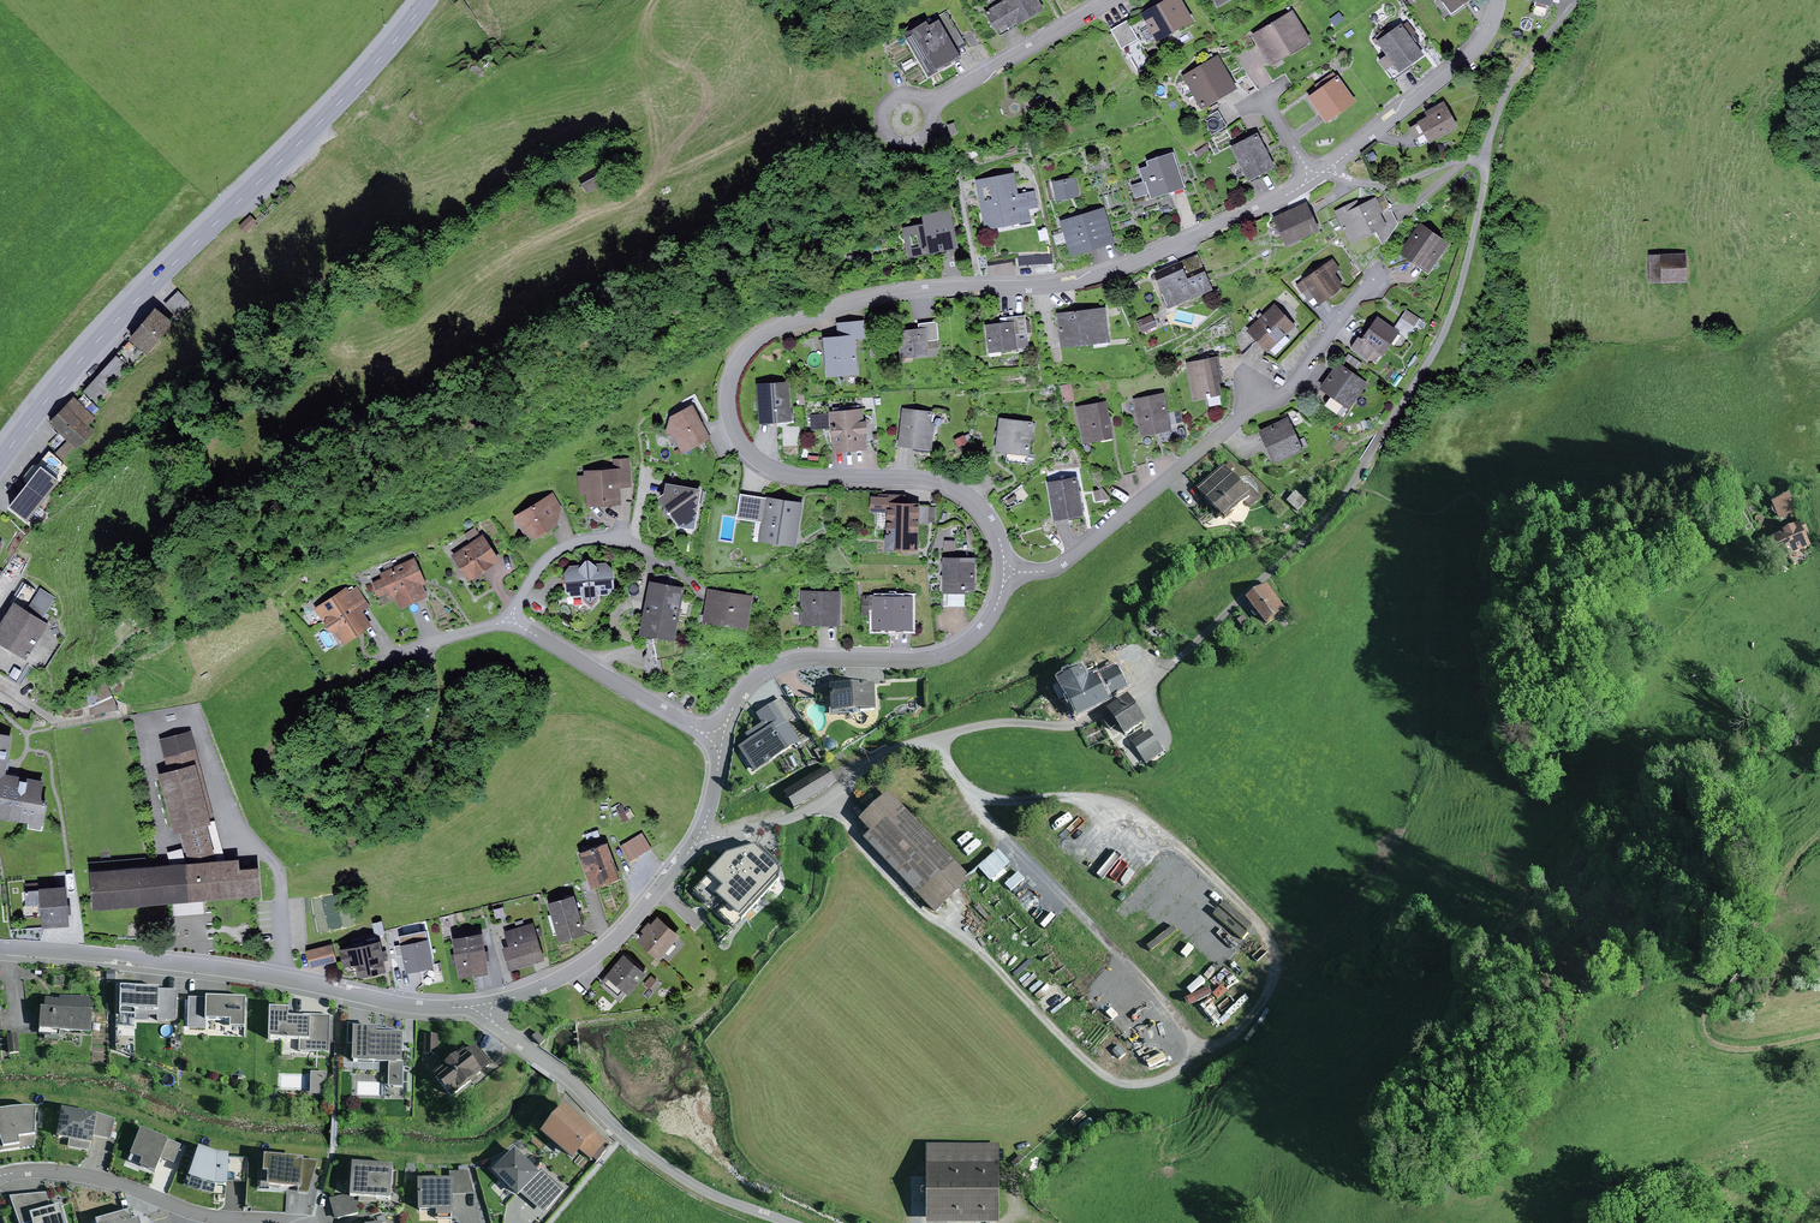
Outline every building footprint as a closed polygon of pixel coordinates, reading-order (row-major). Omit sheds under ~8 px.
[(985,11),(996,30),(1006,24),(1009,30),(1045,9),(1039,0),(1004,0),(985,11)] [(1140,13),(1156,40),(1193,20),(1182,0),(1163,0),(1140,13)] [(1452,12),(1468,0),(1443,0),(1452,12)] [(1293,9),(1252,34),(1271,64),(1312,39),(1293,9)] [(1339,11),(1329,19),(1335,26),(1345,18),(1339,11)] [(927,20),(903,33),(927,74),(960,55),(939,18),(929,24),(927,20)] [(1128,20),(1110,30),(1121,49),(1139,39),(1128,20)] [(1407,22),(1402,25),(1415,42),(1420,39),(1407,22)] [(1401,23),(1377,40),(1386,54),(1394,64),(1399,72),(1424,54),(1415,42),(1402,25),(1401,23)] [(1394,64),(1386,54),(1378,60),(1385,70),(1394,64)] [(1219,55),(1182,76),(1202,108),(1238,87),(1219,55)] [(1318,89),(1307,96),(1326,122),(1356,100),(1334,71),(1315,85),(1318,89)] [(1419,122),(1409,128),(1420,147),(1428,142),(1429,143),(1459,126),(1444,101),(1425,112),(1427,116),(1418,121),(1419,122)] [(954,122),(947,124),(951,135),(958,133),(954,122)] [(1258,133),(1231,147),(1248,180),(1275,166),(1258,133)] [(1206,145),(1196,152),(1199,157),(1210,150),(1206,145)] [(1378,158),(1373,150),(1365,156),(1369,163),(1378,158)] [(1144,181),(1146,181),(1150,194),(1151,198),(1184,186),(1173,153),(1147,161),(1149,165),(1140,169),(1144,181)] [(580,183),(587,196),(608,184),(601,171),(580,183)] [(1014,172),(975,180),(985,230),(1031,221),(1028,208),(1038,206),(1035,190),(1018,193),(1014,172)] [(1075,176),(1052,182),(1056,201),(1079,196),(1075,176)] [(1146,181),(1144,181),(1132,185),(1136,198),(1150,194),(1146,181)] [(1384,194),(1377,198),(1383,209),(1387,207),(1390,206),(1384,194)] [(1357,200),(1334,211),(1350,243),(1375,231),(1387,225),(1381,213),(1384,211),(1383,209),(1377,198),(1376,196),(1359,205),(1357,200)] [(1307,202),(1273,217),(1286,246),(1320,230),(1307,202)] [(1105,207),(1061,220),(1071,255),(1115,242),(1105,207)] [(908,257),(957,247),(950,209),(922,214),(924,223),(902,228),(908,257)] [(250,215),(239,225),(246,232),(257,221),(255,219),(250,215)] [(1450,243),(1421,222),(1399,252),(1428,273),(1450,243)] [(877,234),(880,241),(894,235),(891,228),(877,234)] [(1198,254),(1153,273),(1156,280),(1183,268),(1187,278),(1205,270),(1198,254)] [(1687,254),(1649,254),(1650,282),(1687,281),(1687,254)] [(1333,258),(1296,284),(1303,294),(1309,290),(1319,304),(1338,291),(1343,284),(1335,272),(1340,269),(1333,258)] [(1183,268),(1156,280),(1168,308),(1213,289),(1205,270),(1187,278),(1183,268)] [(178,291),(164,305),(177,319),(191,305),(178,291)] [(1274,304),(1246,330),(1267,352),(1295,325),(1274,304)] [(174,323),(155,307),(128,339),(147,354),(174,323)] [(1105,308),(1057,313),(1061,347),(1109,342),(1105,308)] [(1406,309),(1395,327),(1401,331),(1409,336),(1420,318),(1406,309)] [(1000,323),(985,324),(989,352),(1018,349),(1018,348),(1016,333),(1027,332),(1025,315),(999,318),(1000,323)] [(1152,315),(1137,321),(1141,332),(1156,326),(1152,315)] [(1395,327),(1377,316),(1362,340),(1358,337),(1352,346),(1375,362),(1380,355),(1383,357),(1401,331),(1395,327)] [(838,335),(823,337),(827,375),(858,373),(855,338),(866,337),(864,319),(836,322),(838,335)] [(919,328),(897,331),(901,359),(930,355),(928,340),(939,339),(937,321),(918,323),(919,328)] [(1029,347),(1027,332),(1016,333),(1018,348),(1029,347)] [(129,341),(117,353),(131,366),(143,354),(129,341)] [(884,347),(870,349),(871,357),(885,355),(884,347)] [(1362,363),(1348,354),(1343,362),(1357,371),(1362,363)] [(116,355),(83,391),(96,403),(129,366),(116,355)] [(1218,356),(1186,362),(1193,400),(1221,395),(1219,381),(1223,380),(1218,356)] [(1368,383),(1338,362),(1320,388),(1350,409),(1368,383)] [(789,381),(757,384),(760,423),(792,421),(789,381)] [(1072,384),(1060,386),(1063,402),(1075,400),(1072,384)] [(1165,393),(1133,399),(1140,436),(1172,430),(1165,393)] [(95,418),(74,397),(49,421),(67,439),(54,453),(63,462),(94,431),(88,425),(95,418)] [(1106,400),(1076,406),(1083,443),(1113,437),(1106,400)] [(693,404),(670,416),(666,433),(674,436),(682,452),(710,438),(693,404)] [(863,408),(829,412),(833,452),(867,449),(863,408)] [(935,413),(905,409),(900,444),(930,448),(935,413)] [(828,415),(810,417),(812,428),(830,426),(828,415)] [(1289,417),(1259,430),(1274,462),(1303,449),(1289,417)] [(1034,423),(1000,419),(996,450),(1030,454),(1034,423)] [(964,434),(954,439),(958,447),(968,442),(964,434)] [(25,481),(27,483),(52,452),(49,450),(38,464),(33,465),(24,476),(25,481)] [(27,483),(8,506),(27,521),(68,468),(52,452),(27,483)] [(584,475),(578,476),(579,494),(586,493),(587,506),(621,504),(620,488),(631,487),(630,457),(613,458),(613,468),(584,470),(584,475)] [(1243,486),(1223,465),(1196,489),(1225,521),(1246,502),(1250,507),(1262,497),(1248,482),(1243,486)] [(1077,477),(1047,482),(1054,520),(1083,515),(1077,477)] [(701,489),(666,483),(664,493),(658,497),(664,506),(663,513),(663,514),(664,515),(665,516),(666,517),(672,518),(679,527),(694,529),(701,489)] [(1263,485),(1261,487),(1270,495),(1272,493),(1263,485)] [(1101,489),(1094,490),(1095,501),(1108,499),(1101,489)] [(553,492),(513,516),(524,534),(535,540),(558,525),(562,508),(553,492)] [(1296,492),(1287,501),(1298,512),(1307,502),(1296,492)] [(1354,501),(1360,504),(1365,495),(1359,492),(1354,501)] [(878,496),(871,496),(871,510),(888,511),(887,548),(918,549),(919,523),(919,506),(919,503),(906,502),(906,494),(878,493),(878,496)] [(762,522),(766,498),(740,494),(736,518),(762,522)] [(1014,495),(1007,501),(1009,504),(1017,498),(1014,495)] [(1789,495),(1771,503),(1780,522),(1798,513),(1789,495)] [(802,502),(767,496),(766,498),(762,522),(760,540),(795,546),(802,502)] [(929,506),(919,506),(919,523),(929,523),(929,522),(929,506)] [(1795,527),(1772,539),(1783,560),(1811,546),(1805,536),(1810,534),(1802,519),(1794,524),(1795,527)] [(475,527),(464,534),(469,541),(479,534),(475,527)] [(972,528),(967,530),(971,543),(976,542),(972,528)] [(483,534),(452,555),(469,580),(500,560),(483,534)] [(955,540),(945,540),(944,550),(955,551),(955,540)] [(381,578),(371,582),(379,598),(389,594),(391,599),(396,597),(400,607),(428,595),(423,584),(426,583),(415,557),(379,573),(381,578)] [(975,558),(943,557),(942,592),(948,593),(964,593),(965,590),(975,590),(975,558)] [(390,560),(382,564),(385,569),(393,565),(390,560)] [(581,565),(569,565),(564,573),(565,592),(572,597),(583,597),(583,603),(592,611),(601,600),(600,594),(609,594),(614,587),(612,568),(606,563),(594,564),(589,560),(586,560),(581,565)] [(684,587),(649,581),(639,634),(675,640),(684,587)] [(26,610),(38,592),(25,583),(13,602),(26,610)] [(347,586),(314,608),(328,630),(335,631),(344,644),(372,626),(362,611),(370,606),(357,585),(349,590),(347,586)] [(1267,585),(1246,600),(1265,625),(1286,610),(1267,585)] [(56,598),(40,588),(38,592),(26,610),(42,620),(56,598)] [(752,595),(707,588),(702,622),(748,628),(752,595)] [(841,592),(801,591),(800,624),(840,625),(841,592)] [(964,593),(948,593),(947,606),(964,606),(964,593)] [(912,596),(863,595),(862,615),(873,615),(873,628),(912,628),(912,596)] [(0,622),(0,671),(21,684),(32,666),(25,662),(49,625),(42,620),(26,610),(13,602),(0,622)] [(1243,616),(1237,620),(1242,628),(1249,623),(1243,616)] [(1137,650),(1123,658),(1138,683),(1151,676),(1137,650)] [(1123,658),(1101,670),(1116,698),(1139,685),(1138,683),(1123,658)] [(1080,672),(1057,684),(1077,719),(1116,698),(1101,670),(1084,679),(1080,672)] [(875,685),(829,687),(830,714),(876,712),(875,685)] [(87,696),(90,714),(119,709),(111,691),(87,696)] [(1107,715),(1101,719),(1109,732),(1116,727),(1124,739),(1145,725),(1127,699),(1106,713),(1107,715)] [(749,740),(737,748),(754,774),(802,744),(775,703),(756,715),(762,724),(745,735),(749,740)] [(89,871),(93,909),(173,902),(203,900),(261,895),(258,867),(239,869),(239,860),(225,860),(217,861),(207,825),(211,824),(210,822),(209,817),(214,817),(192,730),(160,738),(167,772),(159,774),(173,832),(181,831),(190,864),(89,871)] [(1149,731),(1131,743),(1146,765),(1164,752),(1149,731)] [(29,823),(28,828),(42,830),(48,800),(41,799),(44,781),(5,774),(12,735),(0,733),(0,817),(29,823)] [(835,740),(833,739),(831,738),(829,738),(827,739),(826,740),(825,742),(824,744),(824,746),(825,748),(826,749),(828,750),(830,751),(832,751),(834,750),(836,748),(836,746),(837,744),(836,742),(835,740)] [(827,767),(784,795),(794,810),(837,782),(827,767)] [(889,794),(859,822),(870,834),(863,840),(935,916),(972,881),(889,794)] [(621,805),(615,809),(624,823),(635,816),(630,808),(625,811),(621,805)] [(215,821),(210,822),(211,824),(207,825),(217,861),(225,860),(215,821)] [(642,833),(621,846),(629,860),(651,848),(642,833)] [(607,843),(579,853),(592,888),(620,878),(607,843)] [(720,917),(733,929),(781,878),(780,867),(758,849),(727,860),(696,894),(709,906),(715,899),(727,910),(720,917)] [(997,851),(978,869),(991,883),(1010,865),(997,851)] [(25,883),(25,891),(39,890),(39,888),(39,882),(25,883)] [(25,891),(24,891),(25,905),(39,904),(41,927),(69,925),(66,886),(39,888),(39,890),(25,891)] [(574,895),(548,903),(559,942),(585,934),(574,895)] [(203,900),(173,902),(174,916),(204,913),(203,900)] [(503,907),(493,910),(495,920),(506,917),(503,907)] [(637,941),(659,960),(679,936),(657,917),(651,924),(648,922),(641,931),(644,933),(637,941)] [(382,921),(372,923),(375,936),(385,933),(382,921)] [(502,948),(509,971),(544,960),(533,923),(504,932),(509,946),(502,948)] [(436,928),(429,929),(430,937),(438,936),(436,928)] [(407,943),(400,944),(406,973),(433,968),(426,929),(405,933),(407,943)] [(482,933),(452,938),(459,978),(488,973),(482,933)] [(380,942),(339,949),(342,967),(357,965),(359,976),(385,971),(380,942)] [(337,962),(333,945),(307,951),(311,968),(337,962)] [(626,992),(630,996),(648,974),(624,954),(599,984),(619,1000),(626,992)] [(651,975),(644,984),(650,989),(657,980),(651,975)] [(177,991),(120,989),(119,1016),(135,1016),(135,1020),(176,1022),(177,991)] [(41,1011),(40,1030),(92,1034),(93,1014),(90,1014),(91,999),(60,997),(60,1001),(46,1000),(45,1011),(41,1011)] [(246,1000),(188,998),(187,1030),(206,1030),(206,1022),(230,1023),(230,1029),(245,1030),(246,1000)] [(288,1010),(269,1010),(268,1042),(280,1042),(280,1057),(331,1057),(331,1016),(311,1016),(311,1022),(288,1021),(288,1010)] [(376,1030),(347,1025),(347,1046),(352,1046),(353,1064),(389,1065),(388,1087),(402,1088),(403,1063),(402,1063),(403,1036),(377,1035),(376,1030)] [(537,1033),(532,1038),(540,1046),(545,1041),(537,1033)] [(17,1035),(6,1036),(9,1055),(20,1053),(17,1035)] [(438,1036),(425,1035),(424,1056),(437,1056),(438,1036)] [(433,1078),(452,1101),(482,1076),(481,1075),(491,1066),(475,1046),(464,1055),(463,1053),(433,1078)] [(326,1074),(311,1073),(310,1096),(326,1097),(326,1074)] [(606,1141),(562,1105),(539,1134),(572,1161),(580,1151),(590,1160),(606,1141)] [(0,1114),(0,1152),(34,1147),(36,1111),(15,1112),(0,1114)] [(97,1118),(61,1112),(56,1140),(69,1142),(68,1148),(89,1152),(90,1146),(92,1146),(94,1138),(97,1118)] [(98,1115),(97,1118),(94,1138),(111,1140),(115,1121),(98,1115)] [(167,1142),(141,1132),(129,1162),(141,1167),(140,1168),(154,1174),(161,1159),(167,1142)] [(534,1140),(531,1143),(539,1150),(542,1147),(534,1140)] [(168,1141),(167,1142),(161,1159),(174,1164),(181,1147),(168,1141)] [(1000,1145),(926,1144),(926,1221),(1000,1222),(1000,1145)] [(199,1151),(189,1180),(203,1185),(215,1188),(227,1189),(228,1181),(228,1157),(218,1157),(199,1151)] [(537,1174),(515,1151),(493,1172),(518,1198),(520,1196),(540,1177),(537,1174)] [(248,1158),(228,1157),(228,1181),(247,1182),(248,1158)] [(319,1162),(265,1159),(263,1173),(258,1172),(258,1190),(283,1193),(283,1191),(298,1191),(298,1194),(309,1195),(319,1162)] [(393,1169),(352,1167),(350,1196),(350,1199),(359,1200),(390,1202),(393,1169)] [(541,1170),(537,1174),(540,1177),(520,1196),(543,1215),(564,1191),(541,1170)] [(452,1173),(452,1182),(452,1196),(474,1196),(468,1173),(452,1173)] [(452,1182),(418,1182),(418,1213),(436,1213),(436,1219),(453,1218),(452,1196),(452,1182)] [(10,1198),(20,1222),(65,1222),(60,1207),(50,1210),(46,1195),(10,1198)] [(350,1199),(350,1196),(342,1196),(329,1200),(335,1221),(358,1214),(359,1200),(350,1199)] [(130,1214),(133,1222),(139,1221),(139,1222),(151,1222),(150,1219),(129,1210),(130,1214)] [(96,1222),(139,1222),(139,1221),(133,1222),(130,1214),(96,1222)]
